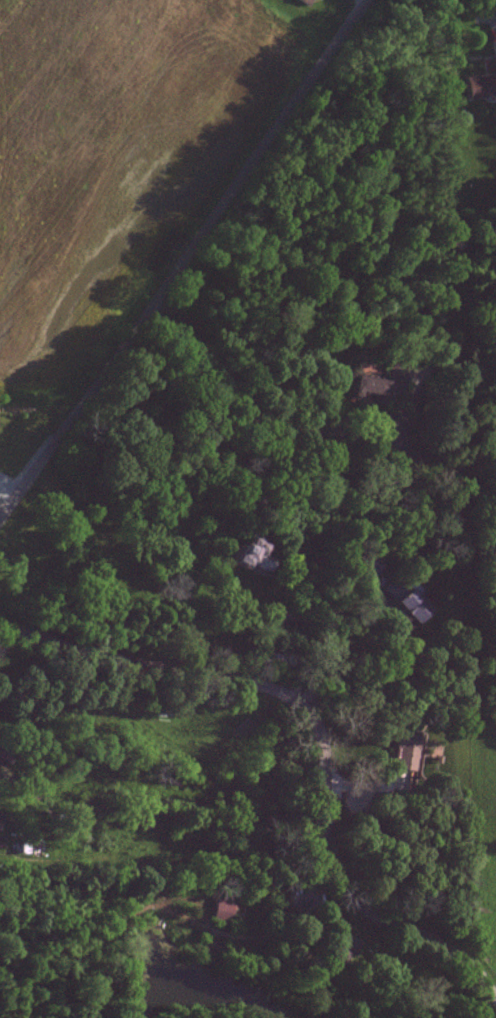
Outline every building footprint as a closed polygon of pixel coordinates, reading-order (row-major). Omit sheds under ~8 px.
[(495,95),(495,74),(467,77),(470,98),(495,95)] [(354,398),(364,400),(365,394),(380,396),(379,402),(390,404),(393,381),(356,376),(354,398)] [(244,548),(238,545),(230,561),(246,569),(248,565),(267,574),(271,565),(259,559),(266,546),(249,538),(244,548)] [(412,624),(432,610),(415,585),(400,595),(391,582),(386,586),(412,624)] [(400,737),(408,771),(422,768),(419,756),(428,754),(423,732),(400,737)] [(212,918),(232,922),(235,903),(215,899),(212,918)]
